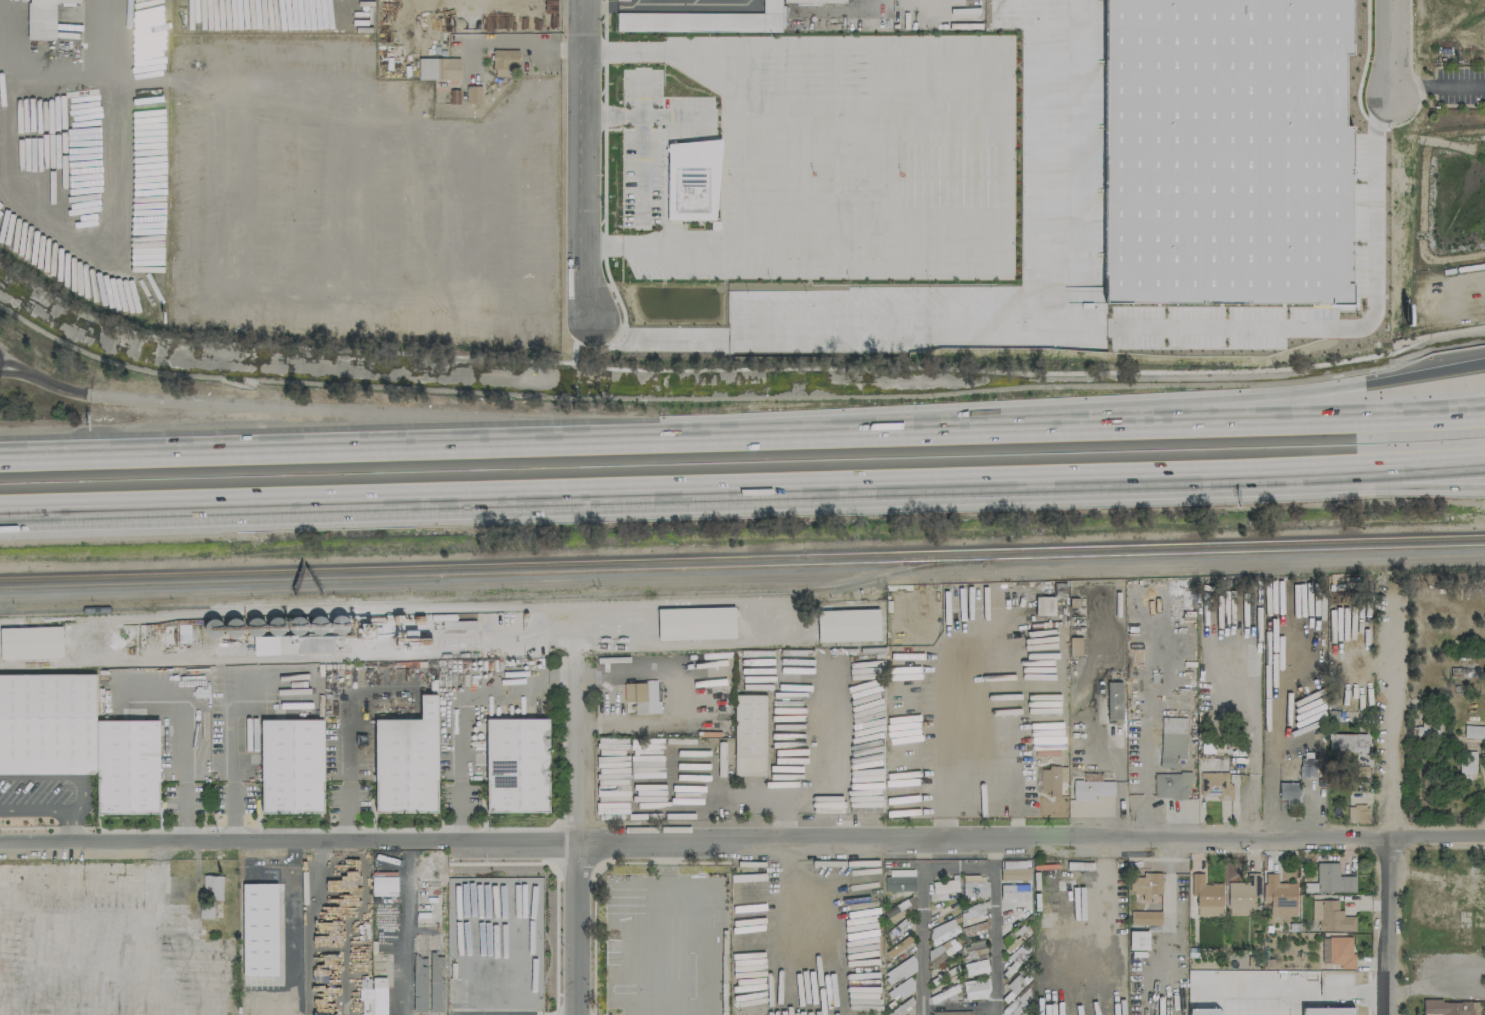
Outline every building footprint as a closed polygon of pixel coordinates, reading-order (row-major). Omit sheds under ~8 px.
[(55,40),(56,3),(81,3),(81,0),(28,0),(28,40),(55,40)] [(762,13),(616,12),(616,31),(781,32),(781,0),(762,0),(762,13)] [(519,50),(493,49),(493,76),(508,76),(508,69),(518,69),(519,50)] [(460,58),(417,58),(417,79),(459,80),(460,58)] [(481,103),(481,86),(466,86),(466,103),(481,103)] [(721,138),(667,144),(665,220),(714,220),(721,138)] [(1054,596),(1034,597),(1034,615),(1054,615),(1054,596)] [(658,640),(736,638),(735,607),(657,609),(658,640)] [(879,609),(817,610),(817,642),(880,640),(879,609)] [(0,659),(62,658),(61,626),(0,628),(0,653),(0,659)] [(254,655),(333,652),(333,636),(306,636),(306,628),(297,628),(298,635),(253,636),(254,655)] [(1069,655),(1081,655),(1081,637),(1069,637),(1069,655)] [(96,774),(96,814),(158,814),(158,720),(95,720),(95,674),(0,674),(0,774),(96,774)] [(658,713),(657,682),(624,683),(624,702),(634,702),(635,714),(658,713)] [(1106,682),(1106,720),(1122,719),(1121,682),(1106,682)] [(734,775),(766,776),(766,695),(734,694),(734,775)] [(374,812),(437,812),(437,695),(419,695),(419,720),(375,719),(374,812)] [(1176,767),(1176,758),(1185,759),(1186,718),(1161,717),(1159,767),(1176,767)] [(485,719),(487,812),(549,811),(547,718),(485,719)] [(262,813),(323,813),(322,719),(261,720),(262,813)] [(1439,724),(1415,725),(1416,737),(1439,736),(1439,724)] [(1484,739),(1484,726),(1464,725),(1463,738),(1484,739)] [(1328,752),(1371,751),(1371,733),(1328,734),(1328,752)] [(1475,751),(1459,751),(1460,779),(1469,778),(1469,774),(1476,774),(1475,751)] [(1319,778),(1319,759),(1300,759),(1299,778),(1319,778)] [(1154,773),(1154,798),(1185,799),(1186,773),(1154,773)] [(1200,796),(1217,796),(1217,800),(1233,800),(1232,783),(1228,783),(1228,773),(1200,773),(1200,796)] [(1093,801),(1093,796),(1113,796),(1114,781),(1072,780),(1072,801),(1093,801)] [(1278,801),(1297,801),(1298,783),(1279,782),(1278,801)] [(1028,861),(1000,861),(1000,880),(1028,880),(1028,861)] [(1338,863),(1317,862),(1316,883),(1304,882),(1303,892),(1355,892),(1355,875),(1338,875),(1338,863)] [(1149,894),(1160,894),(1161,873),(1128,872),(1128,893),(1142,893),(1141,900),(1148,901),(1149,894)] [(1222,883),(1203,883),(1203,873),(1190,873),(1190,895),(1196,895),(1196,916),(1222,916),(1222,883)] [(1260,873),(1245,873),(1245,882),(1228,882),(1227,915),(1254,916),(1254,897),(1259,897),(1260,873)] [(1264,902),(1270,902),(1270,917),(1296,916),(1296,882),(1277,883),(1277,873),(1263,874),(1264,902)] [(222,875),(203,875),(202,901),(207,901),(206,908),(199,908),(199,917),(210,917),(211,900),(222,900),(222,875)] [(397,877),(372,876),(371,896),(396,896),(397,877)] [(962,882),(962,897),(988,897),(988,881),(962,882)] [(1030,900),(1029,883),(999,885),(1000,902),(1030,900)] [(278,976),(277,884),(242,884),(242,976),(278,976)] [(917,907),(910,896),(884,913),(890,923),(917,907)] [(1355,931),(1355,916),(1340,916),(1339,900),(1311,900),(1312,920),(1318,920),(1318,932),(1355,931)] [(1161,912),(1130,911),(1130,924),(1160,925),(1161,912)] [(933,944),(959,934),(953,919),(927,929),(933,944)] [(1129,950),(1148,950),(1148,931),(1128,931),(1129,950)] [(1321,963),(1340,963),(1340,969),(1353,969),(1353,937),(1322,936),(1321,963)] [(941,947),(946,956),(960,948),(955,939),(941,947)] [(1300,997),(1334,998),(1334,987),(1355,988),(1355,973),(1307,972),(1307,981),(1300,981),(1300,997)] [(372,978),(373,1014),(386,1014),(386,977),(372,978)] [(361,979),(360,1014),(371,1014),(372,979),(361,979)] [(964,1000),(989,998),(988,979),(963,981),(964,1000)] [(1482,1001),(1423,1001),(1423,1014),(1444,1014),(1482,1014),(1482,1001)]
